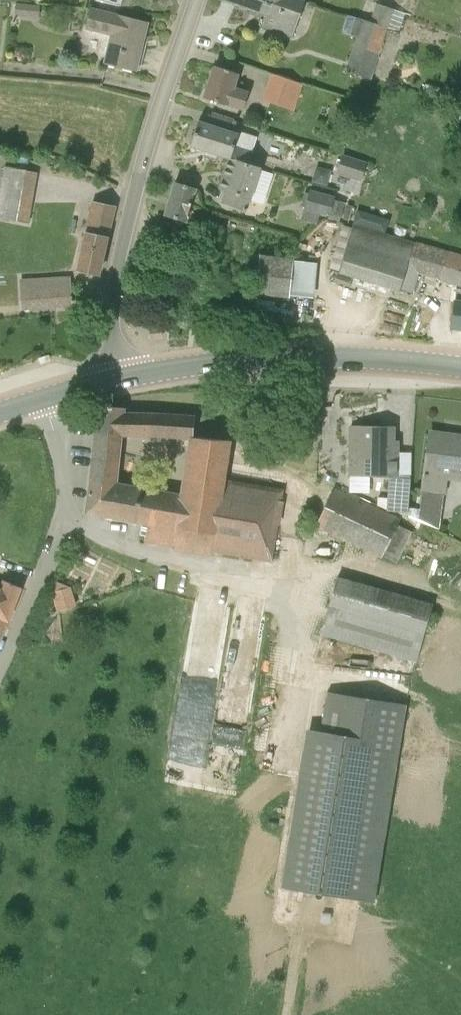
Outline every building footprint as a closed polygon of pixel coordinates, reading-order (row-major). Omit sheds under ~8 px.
[(304,2),(300,0),(225,0),(265,14),(262,25),(293,36),(304,2)] [(386,28),(392,9),(377,3),(370,22),(386,28)] [(39,17),(40,7),(24,5),(15,4),(14,14),(23,15),(39,17)] [(390,27),(399,31),(408,11),(399,7),(390,27)] [(136,70),(147,23),(91,9),(86,28),(111,34),(105,63),(136,70)] [(356,46),(377,52),(386,28),(370,22),(365,21),(356,46)] [(243,110),(249,92),(233,87),(238,73),(214,65),(204,97),(227,105),(243,110)] [(302,84),(272,73),(263,100),(293,110),(302,84)] [(190,146),(229,158),(248,163),(253,152),(256,138),(239,132),(238,134),(233,132),(237,121),(212,113),(208,124),(198,121),(190,146)] [(367,162),(342,154),(336,173),(361,181),(367,162)] [(223,191),(220,202),(246,211),(250,199),(261,167),(248,163),(229,158),(219,189),(223,191)] [(0,196),(0,218),(27,223),(36,173),(6,167),(0,196)] [(320,168),(314,172),(311,181),(327,186),(331,171),(320,168)] [(185,222),(196,188),(175,182),(165,216),(185,222)] [(335,197),(309,190),(303,210),(305,211),(302,219),(316,224),(319,215),(328,217),(328,218),(339,221),(345,203),(334,200),(335,197)] [(91,202),(78,269),(99,274),(114,207),(91,202)] [(380,207),(374,224),(397,231),(403,215),(380,207)] [(368,218),(365,213),(357,211),(354,223),(365,226),(368,218)] [(400,290),(411,293),(417,272),(440,279),(448,253),(414,243),(414,245),(399,241),(400,237),(369,229),(368,231),(351,226),(338,272),(400,291),(400,290)] [(452,328),(460,329),(460,257),(448,253),(440,279),(457,284),(455,301),(453,304),(452,328)] [(259,254),(255,293),(288,297),(289,294),(307,296),(308,293),(313,294),(316,264),(305,263),(305,260),(259,254)] [(23,309),(69,305),(68,278),(21,280),(23,309)] [(161,337),(161,324),(149,324),(150,338),(161,337)] [(228,440),(194,437),(194,417),(122,414),(123,408),(100,406),(96,433),(91,480),(86,512),(148,523),(145,539),(271,561),(283,490),(222,480),(228,440)] [(396,475),(396,452),(392,452),(393,427),(350,427),(350,474),(396,475)] [(422,489),(444,492),(446,477),(453,478),(455,469),(460,469),(460,436),(457,436),(456,443),(429,439),(422,489)] [(334,488),(316,525),(382,556),(399,520),(334,488)] [(409,493),(388,493),(388,512),(408,512),(408,508),(409,493)] [(420,520),(421,509),(408,508),(408,512),(408,515),(420,520)] [(437,528),(439,511),(421,509),(420,520),(437,528)] [(416,662),(432,605),(337,578),(320,634),(416,662)] [(2,589),(0,593),(0,618),(7,620),(20,586),(5,580),(1,588),(2,589)] [(296,890),(374,902),(406,704),(327,692),(296,890)]
